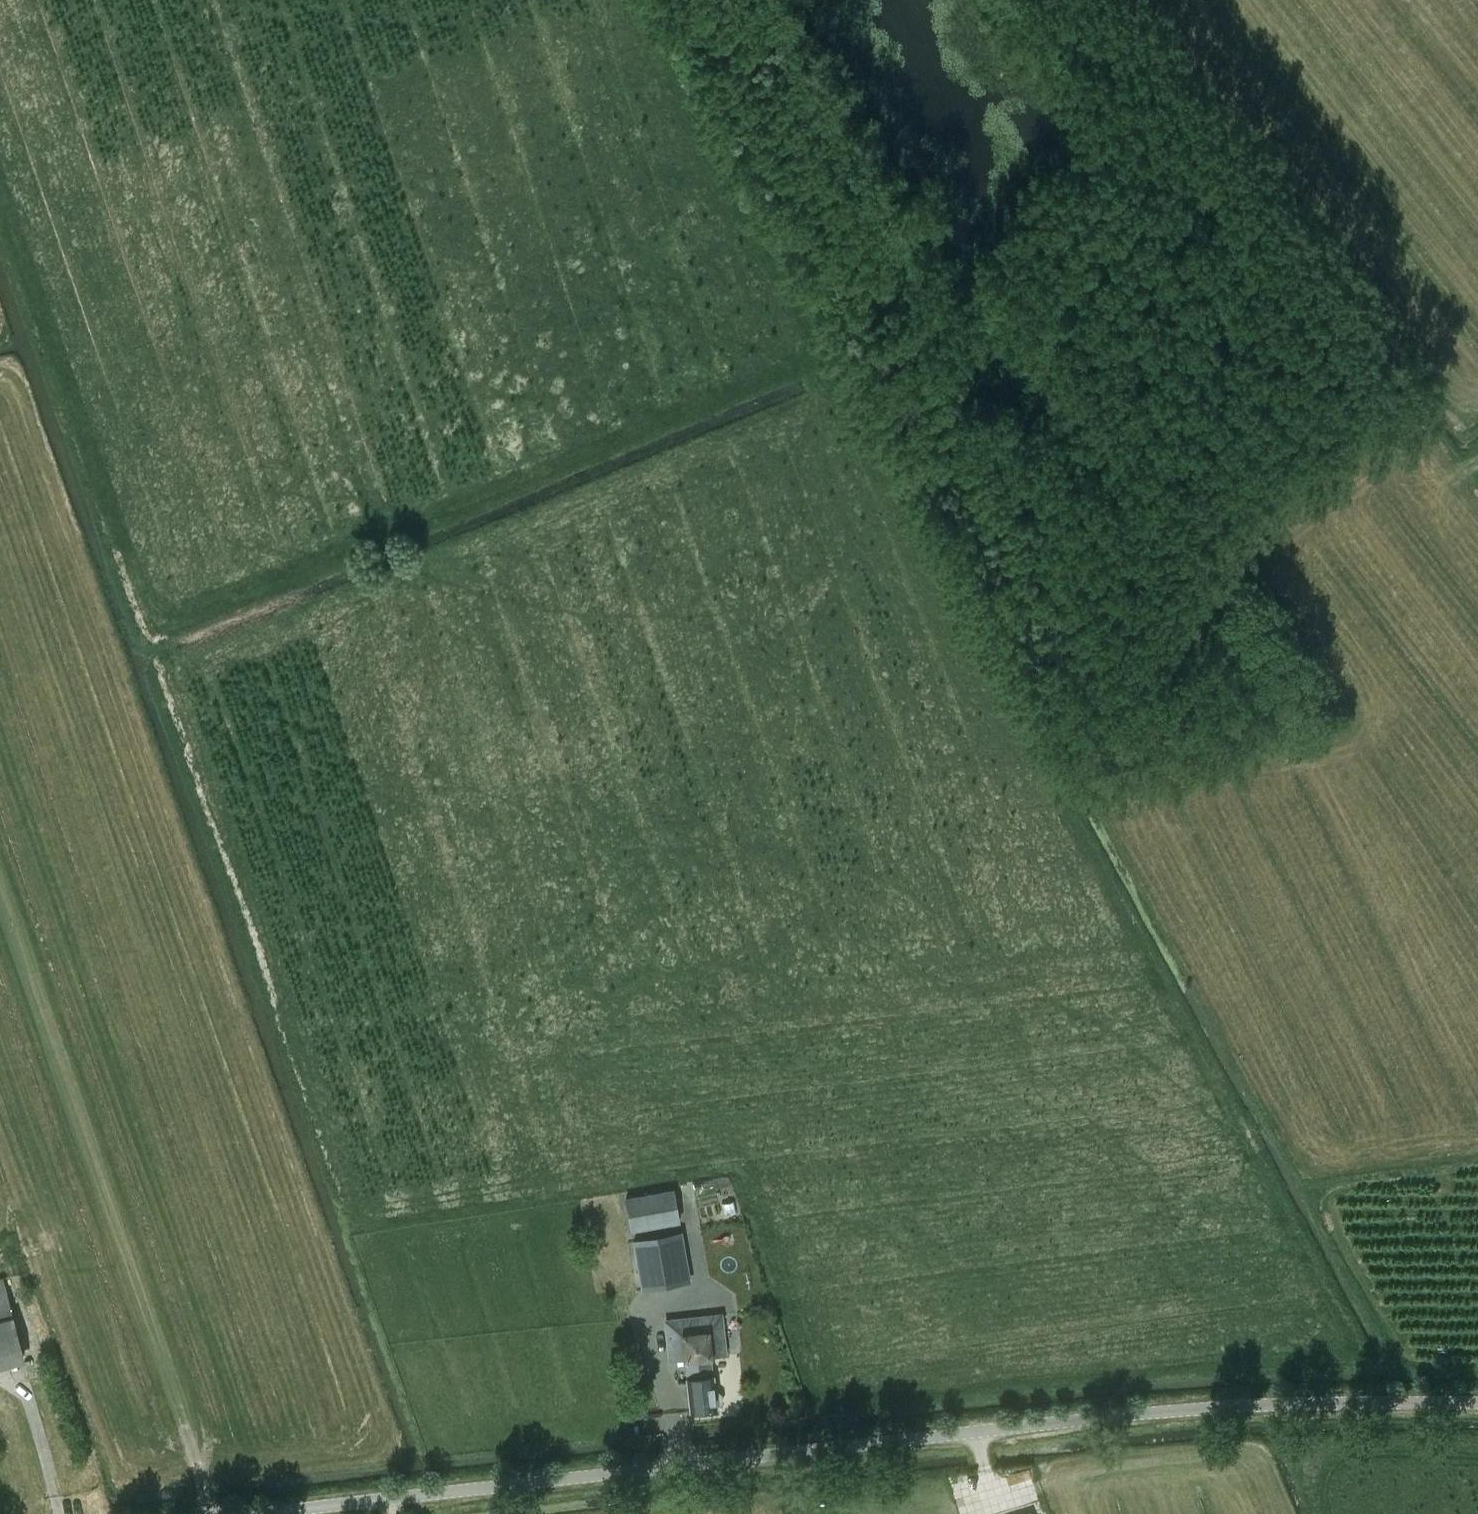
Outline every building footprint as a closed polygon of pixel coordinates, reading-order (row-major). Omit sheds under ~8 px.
[(681,1221),(675,1188),(625,1197),(631,1230),(681,1221)] [(682,1221),(643,1228),(644,1234),(684,1227),(682,1221)] [(682,1232),(635,1240),(643,1288),(690,1279),(682,1232)] [(0,1277),(0,1368),(26,1361),(3,1276),(0,1277)] [(670,1360),(686,1358),(691,1412),(716,1409),(711,1356),(727,1354),(723,1313),(665,1319),(670,1360)] [(1033,1464),(1001,1468),(1003,1484),(1035,1480),(1033,1464)]
